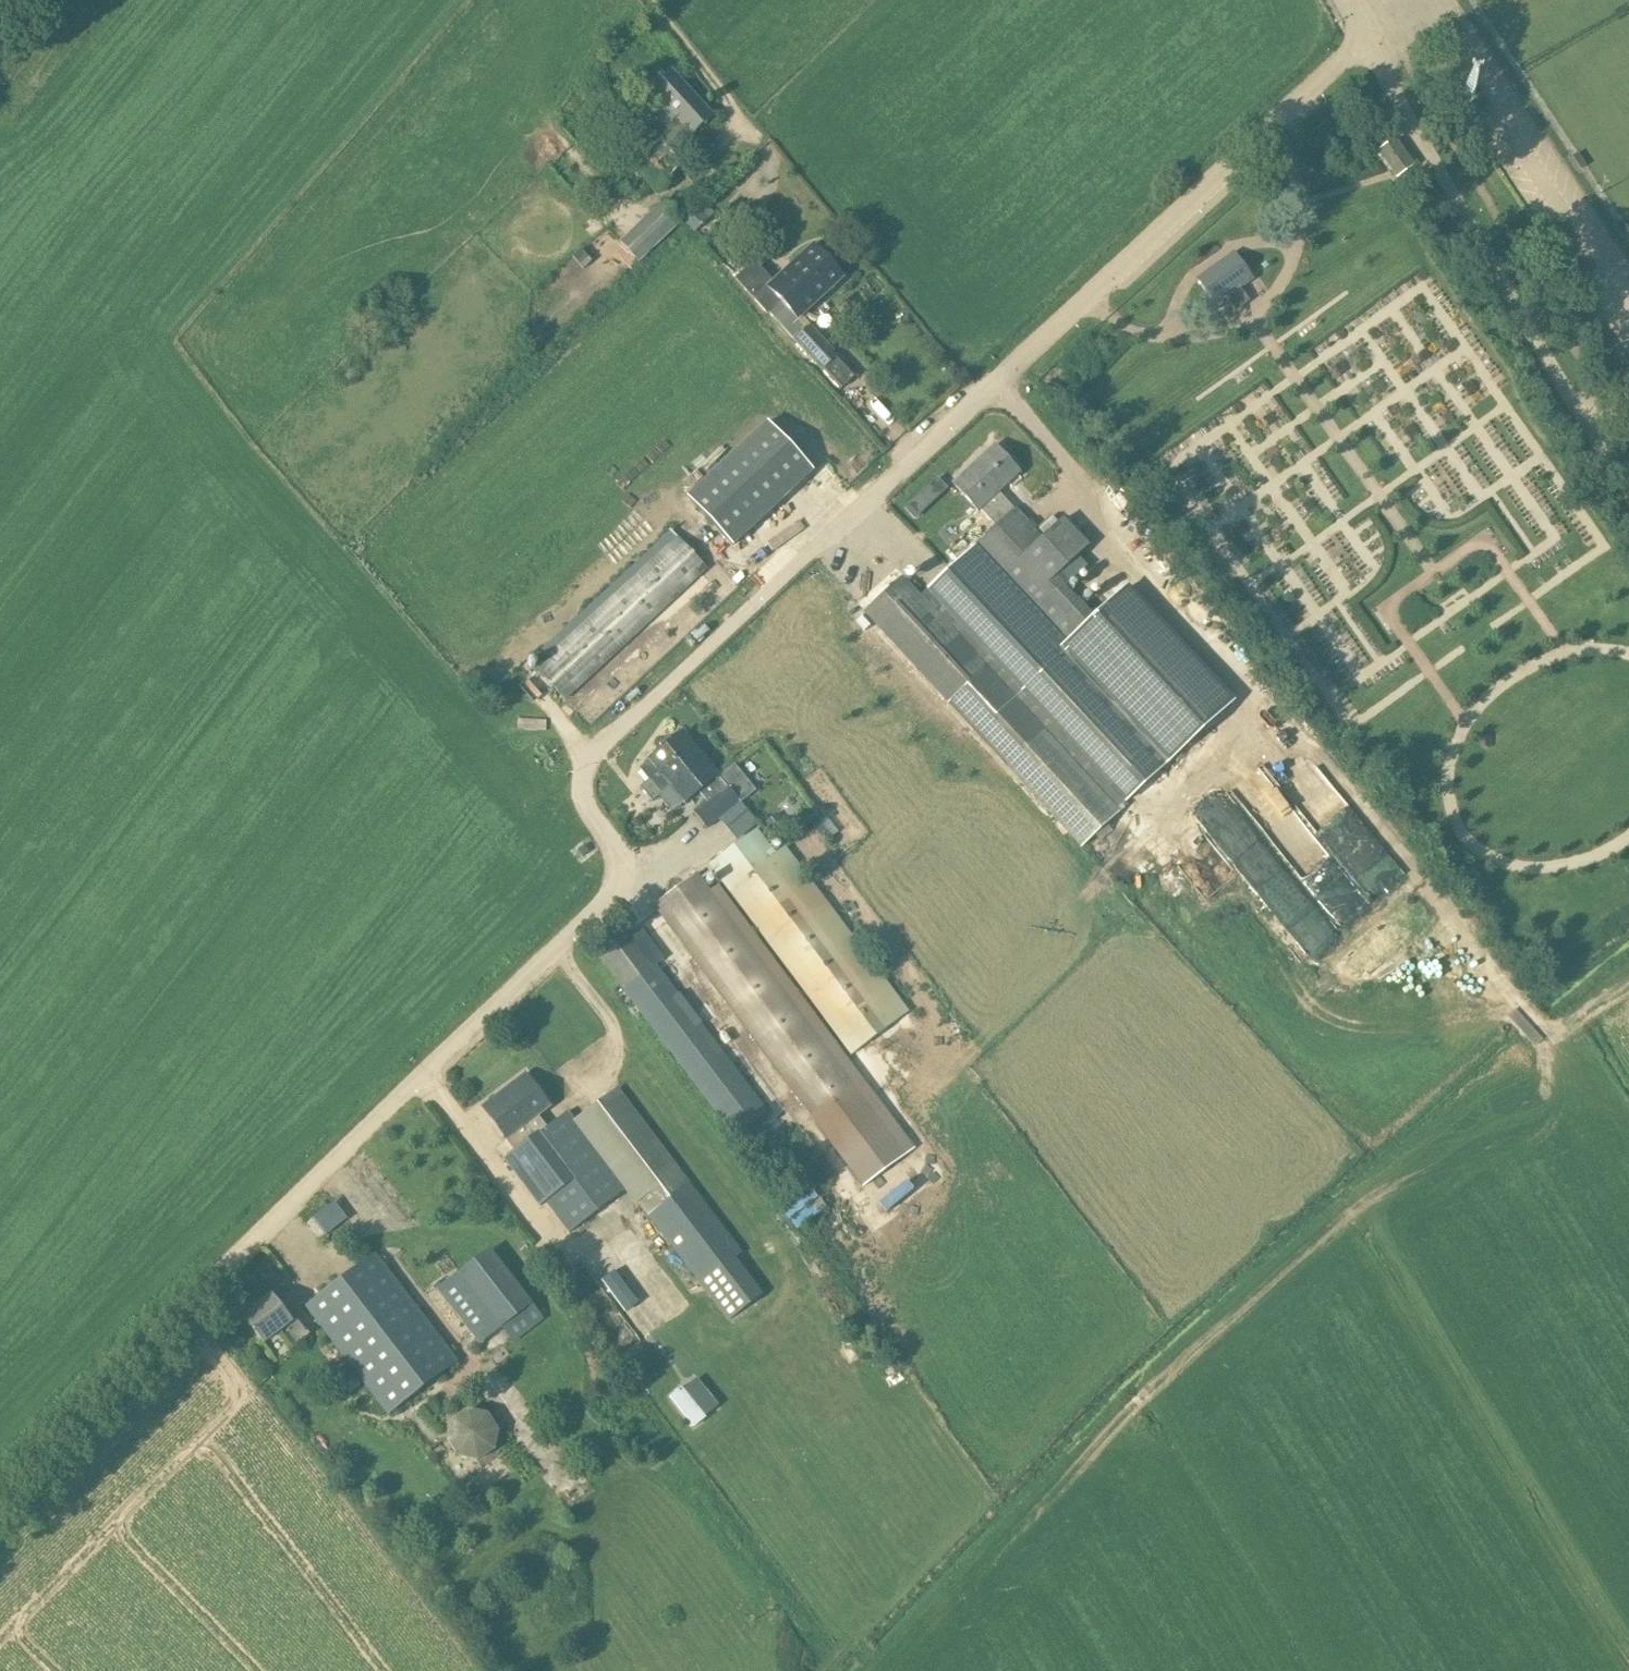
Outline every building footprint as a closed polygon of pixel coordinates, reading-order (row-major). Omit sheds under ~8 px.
[(662,138),(636,162),(660,188),(686,163),(674,151),(713,116),(671,69),(649,88),(680,121),(662,137),(662,138)] [(1395,139),(1379,150),(1398,177),(1414,166),(1395,139)] [(669,200),(622,244),(638,262),(686,218),(669,200)] [(698,210),(687,220),(696,230),(707,220),(698,210)] [(754,260),(736,278),(764,309),(768,313),(769,311),(770,312),(782,300),(827,258),(814,244),(769,286),(767,284),(772,279),(764,272),(754,260)] [(1235,252),(1197,279),(1215,304),(1253,277),(1235,252)] [(782,300),(770,312),(819,365),(835,350),(834,350),(811,325),(808,327),(799,318),(800,316),(843,276),(827,259),(827,258),(782,300)] [(768,423),(688,497),(732,545),(813,471),(768,423)] [(994,446),(954,483),(979,510),(971,517),(982,530),(992,521),(995,524),(996,525),(1016,507),(1015,506),(1019,504),(1003,487),(1019,473),(994,446)] [(938,477),(908,506),(915,514),(946,485),(938,477)] [(866,612),(1082,847),(1127,805),(1124,802),(1232,702),(1128,589),(1096,618),(1066,586),(1087,567),(1077,556),(1089,545),(1074,529),(1065,519),(1055,527),(1044,538),(1035,528),(1016,507),(996,525),(919,595),(903,578),(866,612)] [(679,538),(538,668),(566,699),(707,568),(679,538)] [(650,760),(639,768),(649,780),(641,787),(653,801),(659,796),(661,795),(671,787),(684,803),(685,803),(700,791),(708,801),(695,812),(708,828),(747,796),(754,790),(734,766),(719,779),(705,762),(699,767),(675,738),(673,740),(668,736),(659,743),(662,748),(649,759),(650,760)] [(756,829),(711,862),(853,1054),(900,1020),(756,829)] [(864,1185),(906,1153),(697,873),(655,904),(864,1185)] [(624,925),(594,948),(625,988),(736,1134),(768,1111),(656,964),(664,958),(641,928),(632,935),(624,925)] [(506,1092),(485,1107),(507,1138),(510,1136),(518,1147),(504,1157),(540,1206),(541,1206),(546,1202),(570,1232),(629,1188),(708,1292),(730,1322),(764,1293),(736,1257),(742,1253),(617,1088),(574,1120),(567,1110),(558,1117),(547,1125),(539,1114),(550,1106),(526,1074),(526,1073),(504,1089),(506,1092)] [(795,1228),(828,1208),(815,1186),(782,1206),(795,1228)] [(311,1215),(325,1233),(348,1216),(334,1198),(311,1215)] [(492,1253),(441,1292),(472,1332),(480,1344),(502,1327),(515,1343),(543,1321),(492,1253)] [(376,1254),(308,1306),(376,1395),(370,1399),(383,1417),(389,1412),(457,1362),(376,1254)] [(637,1300),(615,1270),(602,1279),(625,1309),(637,1300)] [(272,1295),(245,1316),(265,1342),(280,1330),(294,1348),(311,1335),(296,1315),(291,1319),(272,1295)] [(707,1413),(683,1383),(669,1395),(692,1424),(707,1413)] [(452,1419),(447,1439),(458,1456),(478,1461),(495,1450),(500,1430),(488,1412),(469,1408),(452,1419)]
